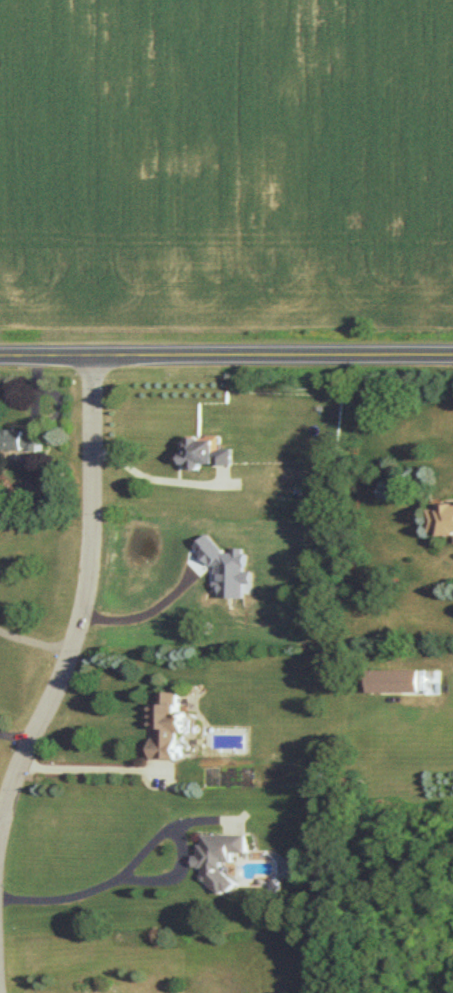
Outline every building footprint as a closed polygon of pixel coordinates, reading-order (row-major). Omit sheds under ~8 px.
[(2,450),(38,449),(38,434),(23,435),(23,428),(2,428),(2,450)] [(233,464),(233,447),(221,447),(221,438),(184,438),(185,463),(193,463),(193,469),(203,469),(203,464),(233,464)] [(428,531),(439,530),(439,534),(452,534),(452,501),(438,502),(438,507),(427,508),(428,531)] [(368,691),(402,691),(403,669),(368,669),(368,691)] [(179,758),(179,732),(186,732),(186,710),(180,710),(180,690),(161,690),(161,702),(154,702),(153,728),(161,728),(161,737),(154,737),(153,758),(179,758)] [(248,833),(204,834),(204,843),(200,843),(200,854),(194,854),(195,866),(203,866),(203,879),(216,879),(216,894),(230,894),(230,861),(233,861),(233,852),(248,851),(248,833)]
